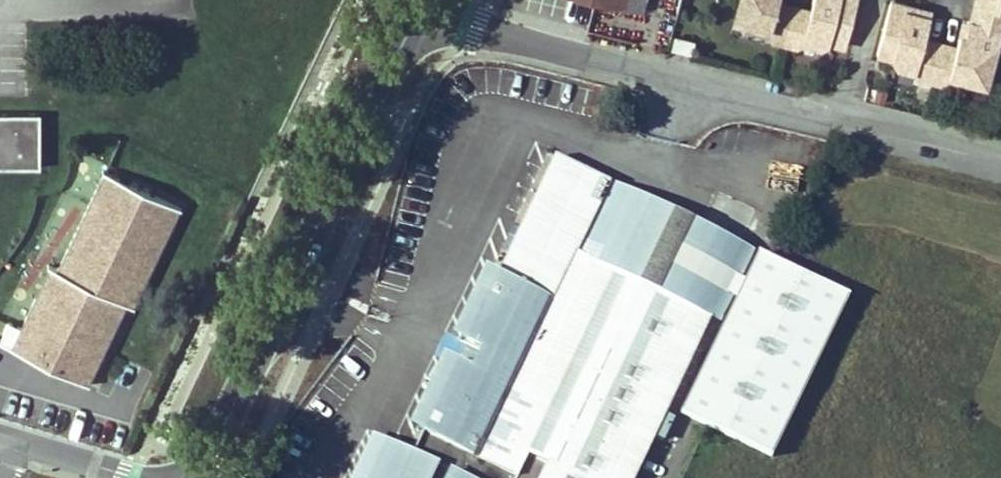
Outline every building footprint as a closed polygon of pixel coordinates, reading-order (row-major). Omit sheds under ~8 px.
[(643,11),(645,0),(593,0),(643,11)] [(734,21),(770,31),(769,36),(776,44),(794,48),(801,46),(818,50),(828,45),(841,49),(854,0),(814,0),(810,14),(793,9),(777,5),(778,0),(739,0),(734,21)] [(984,5),(994,8),(989,25),(972,20),(965,48),(959,47),(926,38),(931,18),(907,12),(908,6),(894,2),(878,58),(894,62),(898,71),(917,76),(921,83),(942,89),(951,85),(952,79),(987,88),(1000,33),(1000,0),(985,0),(984,5)] [(985,0),(978,0),(972,20),(989,25),(994,8),(984,5),(985,0)] [(933,12),(908,6),(907,12),(931,18),(933,12)] [(959,47),(965,48),(972,20),(966,19),(959,47)] [(672,33),(668,48),(691,54),(695,39),(672,33)] [(28,161),(28,110),(0,110),(0,161),(28,161)] [(554,154),(498,273),(495,271),(411,451),(370,432),(348,477),(635,477),(746,243),(554,154)] [(86,384),(125,304),(131,306),(178,207),(105,171),(73,238),(87,245),(72,277),(51,266),(21,328),(8,322),(0,339),(0,343),(86,384)] [(846,290),(753,246),(677,407),(770,451),(846,290)]
